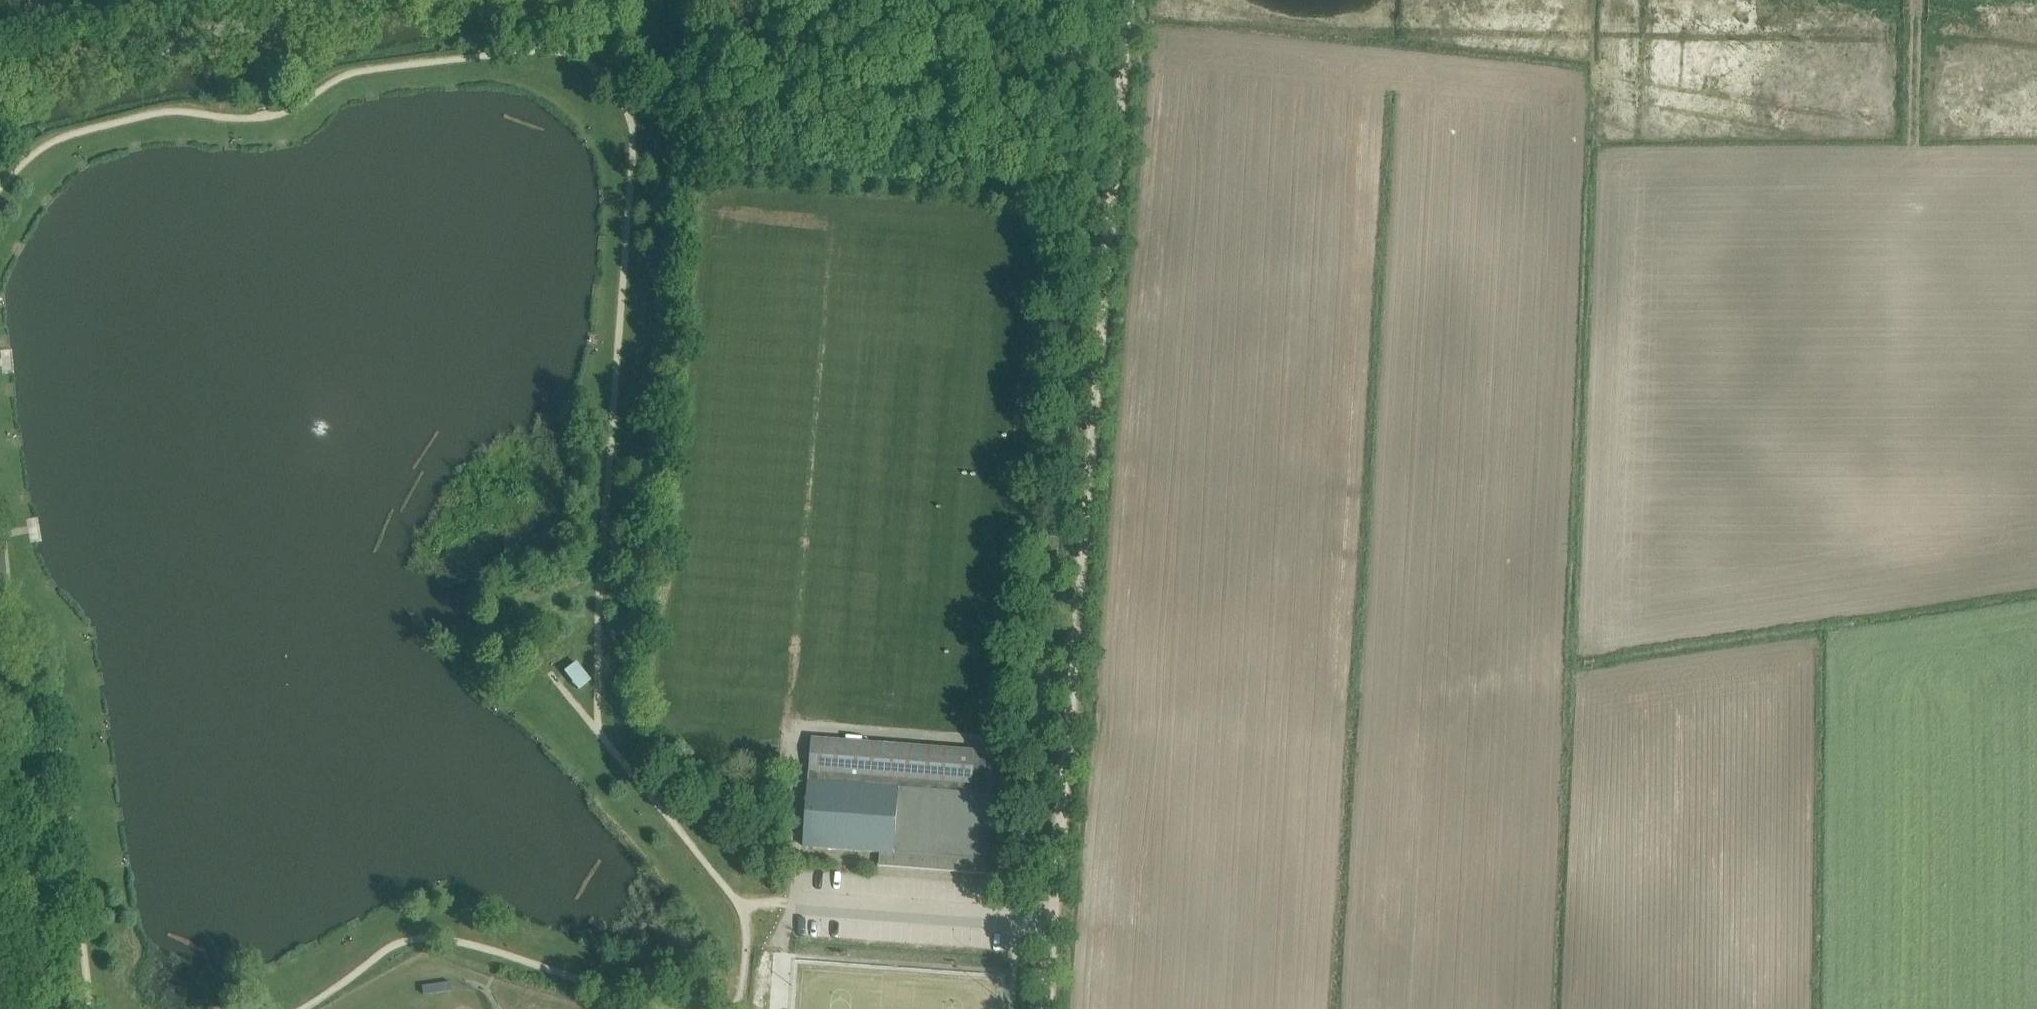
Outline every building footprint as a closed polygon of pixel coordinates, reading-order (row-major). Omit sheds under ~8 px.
[(568,671),(583,688),(594,678),(579,661),(568,671)] [(1000,862),(1008,764),(1008,763),(992,762),(989,795),(810,781),(804,847),(880,853),(879,865),(878,865),(878,866),(999,875),(1000,862)]
